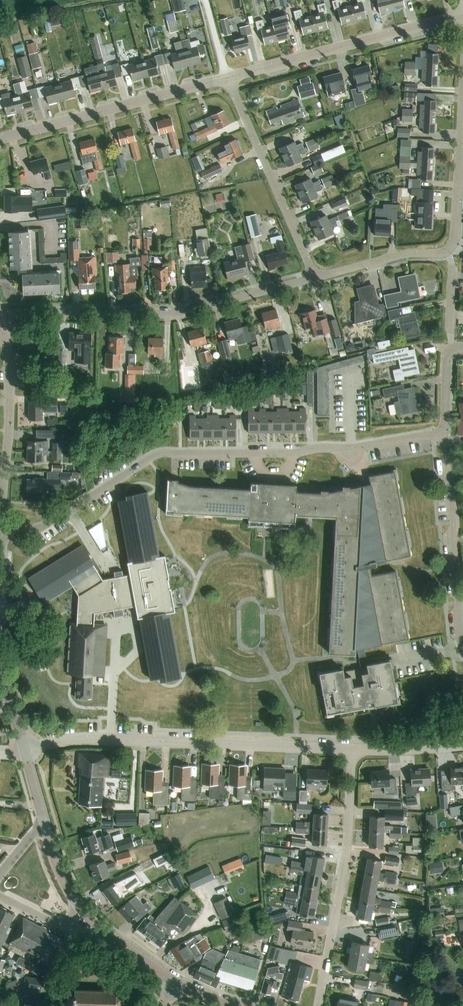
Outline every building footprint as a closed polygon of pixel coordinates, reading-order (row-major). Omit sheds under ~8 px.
[(185,10),(183,0),(172,0),(175,12),(185,10)] [(248,17),(256,15),(253,0),(244,0),(248,17)] [(351,5),(342,7),(340,0),(336,0),(333,1),(335,10),(339,9),(343,24),(355,21),(351,5)] [(355,21),(367,17),(363,3),(366,2),(366,0),(358,0),(359,3),(351,5),(355,21)] [(380,14),(393,11),(390,0),(376,0),(380,14)] [(393,11),(405,7),(403,0),(405,0),(390,0),(393,11)] [(312,15),(316,31),(329,27),(325,13),(328,12),(325,3),(318,5),(320,13),(312,15)] [(316,31),(312,15),(304,17),(302,9),(294,11),(297,21),(300,20),(304,34),(316,31)] [(274,25),(278,41),(291,38),(287,23),(290,23),(287,13),(279,15),(282,23),(274,25)] [(49,18),(51,27),(64,23),(62,15),(49,18)] [(170,33),(179,30),(175,18),(167,21),(170,33)] [(225,36),(232,34),(228,18),(220,20),(225,36)] [(44,20),(45,26),(46,32),(52,31),(50,25),(49,19),(44,20)] [(278,41),(274,25),(266,27),(263,19),(256,21),(259,31),(262,30),(266,44),(278,41)] [(40,26),(39,20),(31,22),(33,28),(40,26)] [(247,35),(251,34),(248,24),(240,27),(243,36),(232,39),(235,52),(242,51),(242,49),(250,47),(247,35)] [(152,27),(146,29),(152,49),(158,47),(152,27)] [(99,35),(91,37),(96,57),(104,55),(99,35)] [(184,50),(188,66),(201,62),(199,54),(206,53),(203,43),(196,44),(197,46),(191,48),(189,38),(181,40),(184,50)] [(188,66),(184,50),(181,40),(173,42),(174,43),(176,52),(170,53),(170,51),(164,53),(166,63),(173,62),(175,69),(188,66)] [(38,52),(29,55),(33,69),(41,67),(38,52)] [(423,69),(438,70),(438,54),(428,53),(428,57),(424,57),(423,69)] [(142,61),(146,77),(159,73),(158,66),(164,64),(161,54),(155,56),(155,57),(142,61)] [(19,64),(22,77),(31,75),(28,61),(26,55),(17,58),(19,64)] [(96,65),(103,88),(117,84),(115,77),(122,76),(119,65),(113,67),(113,69),(112,69),(111,65),(103,67),(101,58),(95,59),(96,65)] [(133,80),(146,77),(142,61),(129,65),(128,63),(122,65),(124,75),(130,73),(133,80)] [(91,92),(103,88),(96,65),(83,69),(84,74),(80,76),(82,86),(89,84),(91,92)] [(369,65),(352,70),(355,80),(356,79),(359,91),(372,88),(369,77),(372,76),(369,65)] [(437,86),(438,70),(423,69),(423,81),(427,81),(426,85),(437,86)] [(342,96),(352,94),(349,83),(345,85),(342,73),(324,77),(327,89),(340,86),(342,96)] [(58,84),(62,99),(75,96),(73,89),(80,87),(77,77),(71,78),(71,80),(58,84)] [(13,84),(16,95),(20,111),(33,107),(31,100),(38,98),(35,88),(29,90),(29,92),(23,93),(20,82),(13,84)] [(319,92),(317,82),(298,87),(301,98),(316,94),(316,92),(319,92)] [(48,103),(62,99),(58,84),(45,87),(44,86),(36,88),(39,98),(46,96),(48,103)] [(416,85),(404,84),(403,91),(416,92),(416,85)] [(16,95),(9,97),(8,92),(0,94),(0,95),(1,97),(0,97),(0,108),(5,107),(7,114),(20,111),(16,95)] [(416,93),(404,92),(403,101),(416,102),(416,93)] [(277,109),(276,107),(266,111),(270,124),(281,120),(283,124),(304,116),(298,100),(280,106),(281,107),(277,109)] [(347,102),(344,103),(345,108),(354,106),(353,100),(347,102)] [(421,116),(435,117),(436,101),(425,100),(425,104),(421,104),(421,116)] [(195,133),(197,139),(218,130),(218,129),(230,124),(223,110),(211,115),(215,124),(195,133)] [(341,114),(334,117),(339,129),(346,125),(341,114)] [(434,133),(435,117),(421,116),(420,128),(424,128),(424,132),(434,133)] [(173,150),(179,148),(175,130),(174,130),(171,118),(156,122),(159,134),(169,132),(173,150)] [(135,160),(141,158),(136,140),(132,128),(117,132),(121,144),(130,142),(135,160)] [(409,129),(397,128),(396,137),(409,137),(409,129)] [(307,146),(318,141),(316,137),(305,142),(307,146)] [(96,170),(103,168),(98,150),(97,151),(94,138),(79,142),(81,151),(80,152),(82,163),(94,160),(96,170)] [(222,163),(242,153),(236,139),(224,144),(227,149),(217,154),(222,163)] [(284,156),(302,148),(304,147),(302,143),(296,146),(294,141),(279,147),(284,156)] [(318,141),(307,146),(309,151),(320,146),(318,141)] [(159,158),(169,156),(166,146),(156,149),(159,158)] [(302,148),(284,156),(288,166),(302,159),(300,156),(306,153),(304,147),(302,148)] [(418,163),(433,164),(434,147),(423,147),(423,152),(419,151),(418,163)] [(118,168),(125,166),(122,154),(115,156),(118,168)] [(314,165),(324,161),(321,154),(311,158),(314,165)] [(191,159),(197,172),(205,169),(199,156),(191,159)] [(45,179),(51,178),(49,170),(45,158),(30,162),(34,174),(43,172),(45,179)] [(410,163),(400,162),(400,168),(403,168),(403,173),(409,174),(410,163)] [(432,180),(433,164),(418,163),(417,175),(421,175),(421,180),(432,180)] [(222,171),(219,164),(200,172),(203,179),(222,171)] [(322,171),(319,164),(310,167),(313,175),(322,171)] [(79,185),(88,182),(84,169),(76,171),(79,185)] [(323,183),(334,179),(332,174),(321,179),(323,183)] [(295,184),(299,194),(320,185),(318,180),(312,183),(310,178),(295,184)] [(334,179),(323,183),(325,188),(336,183),(334,179)] [(320,185),(299,194),(303,203),(318,196),(316,192),(322,189),(320,185)] [(410,189),(401,188),(400,202),(410,202),(410,189)] [(431,228),(433,196),(434,190),(411,189),(410,196),(418,196),(416,227),(431,228)] [(17,211),(31,211),(31,196),(17,197),(17,196),(4,196),(4,212),(17,212),(17,211)] [(347,205),(343,197),(330,203),(333,210),(347,205)] [(398,209),(398,204),(384,203),(384,208),(376,208),(375,214),(374,235),(390,236),(391,221),(397,221),(398,209)] [(65,216),(63,205),(36,209),(37,220),(65,216)] [(261,234),(260,231),(254,208),(243,211),(244,218),(246,217),(251,237),(261,234)] [(340,219),(349,215),(352,214),(350,210),(338,215),(340,219)] [(315,230),(336,221),(334,217),(328,220),(326,215),(311,221),(315,230)] [(340,219),(342,224),(351,220),(349,215),(340,219)] [(336,221),(315,230),(319,240),(333,233),(331,229),(338,226),(336,221)] [(44,258),(42,228),(37,229),(39,264),(65,262),(65,253),(59,253),(59,257),(44,258)] [(204,256),(210,254),(205,228),(194,230),(196,240),(195,240),(197,257),(204,256)] [(11,269),(30,268),(28,231),(9,232),(11,269)] [(69,241),(69,246),(69,260),(78,260),(78,241),(69,241)] [(274,267),(287,263),(284,251),(285,251),(282,241),(276,243),(279,252),(265,256),(269,270),(275,269),(274,267)] [(235,279),(234,277),(247,274),(244,262),(254,259),(250,244),(234,248),(238,260),(224,263),(229,281),(235,279)] [(174,271),(173,251),(164,252),(164,262),(167,261),(168,271),(174,271)] [(118,252),(106,252),(107,262),(119,262),(118,252)] [(79,258),(80,276),(78,276),(79,289),(95,288),(94,276),(97,276),(96,257),(79,258)] [(130,293),(130,289),(136,288),(135,277),(137,277),(137,266),(130,266),(130,264),(117,265),(117,271),(115,271),(116,279),(118,279),(119,293),(130,293)] [(192,287),(207,286),(205,266),(190,268),(192,287)] [(169,282),(168,275),(168,267),(153,269),(153,276),(155,276),(156,290),(158,290),(159,292),(166,291),(167,289),(168,289),(167,282),(169,282)] [(23,294),(60,292),(59,273),(22,274),(23,294)] [(409,276),(399,278),(403,292),(384,297),(387,308),(397,306),(396,302),(419,297),(415,280),(410,281),(409,276)] [(358,289),(361,301),(356,303),(356,324),(386,316),(383,304),(378,305),(373,286),(358,289)] [(397,328),(400,327),(402,340),(419,336),(414,313),(403,315),(401,308),(387,311),(390,321),(395,320),(397,328)] [(280,327),(276,309),(261,313),(265,329),(272,327),(272,329),(280,327)] [(317,317),(315,310),(302,314),(306,329),(313,327),(315,336),(331,332),(332,337),(340,335),(336,319),(328,321),(327,318),(321,320),(320,316),(317,317)] [(241,328),(239,319),(225,323),(229,340),(237,338),(238,343),(244,341),(244,343),(250,341),(247,326),(241,328)] [(191,347),(207,343),(203,328),(187,332),(191,347)] [(91,333),(69,333),(69,350),(77,351),(76,363),(90,363),(91,333)] [(288,334),(276,337),(278,345),(274,346),(276,354),(280,353),(292,350),(288,334)] [(342,336),(335,337),(338,352),(345,350),(342,336)] [(106,353),(105,367),(119,367),(120,359),(122,359),(122,353),(123,353),(124,338),(110,337),(109,353),(106,353)] [(162,356),(163,339),(148,338),(148,354),(155,354),(155,356),(162,356)] [(229,356),(225,341),(218,343),(222,358),(229,356)] [(390,347),(388,341),(379,342),(376,343),(377,347),(375,348),(376,350),(381,349),(390,347)] [(398,359),(400,369),(393,371),(395,381),(404,380),(404,376),(419,373),(414,350),(409,351),(408,347),(397,349),(396,348),(371,354),(374,364),(398,359)] [(197,353),(200,363),(210,361),(208,351),(197,353)] [(364,361),(363,355),(317,367),(318,416),(330,416),(329,370),(364,361)] [(143,374),(143,366),(135,366),(135,374),(143,374)] [(143,374),(152,374),(152,366),(143,366),(143,374)] [(232,375),(231,371),(225,373),(227,384),(240,381),(239,374),(232,375)] [(125,375),(125,402),(135,402),(135,375),(125,375)] [(414,388),(403,391),(402,385),(383,389),(385,398),(398,396),(399,402),(396,403),(396,404),(389,405),(391,414),(398,413),(398,414),(418,410),(414,388)] [(57,413),(58,404),(58,399),(42,398),(42,403),(29,403),(29,420),(42,420),(42,413),(57,413)] [(260,432),(260,412),(255,412),(255,409),(248,409),(249,433),(260,432)] [(272,432),(271,412),(266,412),(266,409),(260,409),(260,412),(260,432),(272,432)] [(272,432),(283,432),(283,409),(278,409),(278,412),(271,412),(272,432)] [(295,432),(295,412),(289,412),(289,409),(283,409),(283,432),(295,432)] [(295,412),(295,432),(306,432),(306,409),(301,409),(301,412),(295,412)] [(202,439),(202,419),(196,419),(196,415),(190,415),(190,439),(202,439)] [(202,439),(213,439),(213,415),(207,415),(208,419),(202,419),(202,439)] [(225,439),(224,419),(219,419),(219,415),(213,415),(213,439),(225,439)] [(224,419),(225,439),(236,439),(236,415),(230,415),(230,419),(224,419)] [(27,451),(47,452),(48,449),(47,449),(47,442),(28,441),(27,451)] [(61,460),(61,451),(53,450),(52,460),(61,460)] [(47,454),(47,452),(27,451),(27,461),(43,461),(43,453),(47,454)] [(355,649),(356,648),(364,647),(381,644),(408,639),(407,629),(409,629),(406,613),(404,613),(401,596),(402,596),(399,580),(398,580),(396,571),(372,575),(370,567),(377,565),(376,564),(376,562),(385,561),(385,560),(410,556),(409,547),(410,546),(408,530),(406,531),(403,513),(404,513),(401,497),(400,497),(396,480),(398,479),(396,469),(391,470),(391,472),(369,476),(371,484),(359,486),(356,539),(333,537),(333,542),(335,542),(334,559),(332,559),(331,575),(333,576),(332,593),(330,593),(329,609),(331,610),(330,627),(328,627),(328,643),(329,643),(329,653),(355,654),(355,649)] [(59,480),(52,480),(43,480),(43,479),(34,479),(34,480),(27,480),(27,492),(43,492),(43,487),(59,488),(59,480)] [(169,480),(168,485),(167,514),(182,515),(182,512),(197,513),(197,515),(212,516),(212,514),(227,515),(227,517),(242,518),(242,515),(249,516),(248,526),(294,528),(295,515),(336,517),(335,533),(333,533),(333,537),(356,539),(359,486),(321,493),(296,491),(297,485),(263,483),(251,482),(251,489),(191,486),(176,481),(168,479),(168,480),(169,480)] [(82,545),(28,578),(36,590),(44,603),(72,586),(78,595),(77,623),(70,623),(67,674),(77,674),(76,684),(76,698),(91,699),(92,683),(92,675),(103,676),(106,625),(94,624),(95,613),(113,610),(114,616),(115,616),(123,614),(123,615),(124,615),(122,608),(135,606),(138,618),(139,618),(150,679),(162,676),(163,679),(161,680),(182,677),(169,612),(173,611),(175,611),(173,598),(171,587),(170,588),(168,579),(169,579),(167,568),(164,555),(162,556),(159,556),(148,495),(147,492),(126,496),(129,496),(129,499),(117,501),(128,562),(127,562),(129,574),(123,576),(122,571),(121,571),(122,572),(114,573),(114,572),(115,577),(102,579),(97,570),(82,545)] [(102,521),(88,530),(94,538),(102,553),(108,549),(106,546),(104,532),(102,521)] [(323,679),(321,680),(326,712),(333,711),(334,713),(391,703),(391,700),(397,699),(391,667),(389,667),(387,660),(368,664),(367,664),(367,667),(360,668),(352,670),(347,670),(343,671),(343,668),(322,672),(323,679)] [(109,777),(111,754),(77,751),(76,767),(79,767),(79,774),(80,774),(78,804),(102,806),(104,777),(109,777)] [(224,799),(225,779),(218,778),(219,765),(203,765),(202,784),(210,784),(209,798),(224,799)] [(252,800),(252,780),(246,779),(246,766),(231,766),(230,785),(238,785),(237,799),(252,800)] [(462,782),(462,766),(451,767),(451,769),(441,770),(442,790),(453,789),(453,783),(462,782)] [(196,801),(197,781),(190,781),(191,767),(175,767),(174,786),(182,786),(181,800),(196,801)] [(271,791),(272,784),(284,785),(284,783),(288,783),(288,790),(295,790),(296,775),(284,775),(285,768),(265,767),(264,784),(264,791),(271,791)] [(326,785),(326,770),(307,769),(306,784),(326,785)] [(416,784),(430,784),(429,769),(411,770),(412,783),(406,783),(406,795),(416,795),(416,784)] [(168,805),(168,785),(162,785),(162,772),(146,771),(146,790),(154,791),(153,804),(168,805)] [(384,793),(396,793),(395,778),(389,779),(389,771),(371,772),(372,786),(384,786),(384,793)] [(299,803),(307,804),(308,790),(300,790),(299,803)] [(400,802),(388,801),(388,808),(399,809),(400,802)] [(307,804),(299,803),(297,803),(296,813),(311,813),(312,804),(307,804)] [(462,817),(462,804),(459,805),(448,807),(450,816),(462,813),(462,817)] [(403,809),(385,809),(384,820),(403,820),(403,809)] [(116,813),(116,825),(136,825),(136,813),(116,813)] [(149,823),(149,813),(140,813),(139,824),(149,823)] [(296,822),(296,828),(327,829),(328,814),(314,814),(314,823),(308,823),(296,822)] [(389,833),(401,833),(401,827),(393,826),(384,825),(384,817),(371,816),(370,832),(384,833),(389,833)] [(326,845),(327,829),(296,828),(296,833),(307,833),(313,834),(312,844),(326,845)] [(383,847),(384,833),(370,832),(370,846),(383,847)] [(109,834),(96,838),(95,834),(82,838),(87,854),(113,846),(109,834)] [(118,851),(135,846),(132,836),(115,841),(118,851)] [(293,837),(292,845),(305,847),(306,839),(293,837)] [(399,854),(399,847),(389,846),(389,854),(399,854)] [(293,858),(305,860),(307,850),(295,848),(293,858)] [(118,864),(131,861),(129,851),(116,854),(118,864)] [(153,859),(157,866),(171,859),(167,852),(153,859)] [(274,856),(273,864),(281,865),(283,858),(274,856)] [(308,870),(321,872),(324,858),(311,856),(308,870)] [(398,865),(400,858),(386,856),(384,863),(398,865)] [(384,877),(385,873),(379,872),(381,861),(368,858),(365,873),(384,877)] [(107,871),(115,869),(113,862),(106,865),(104,861),(90,865),(95,880),(109,876),(107,871)] [(442,871),(441,861),(431,862),(432,873),(442,871)] [(213,879),(208,866),(186,876),(192,888),(213,879)] [(308,870),(302,869),(291,867),(290,873),(301,875),(307,876),(305,885),(319,888),(321,872),(308,870)] [(186,887),(179,873),(169,878),(173,887),(177,885),(180,890),(186,887)] [(396,879),(384,877),(365,873),(363,887),(376,890),(378,880),(384,881),(383,882),(395,884),(396,879)] [(134,874),(114,885),(113,884),(103,892),(112,904),(122,896),(140,882),(134,874)] [(316,902),(319,888),(305,885),(304,894),(286,891),(285,896),(303,900),(316,902)] [(374,897),(376,890),(363,887),(360,902),(391,908),(392,902),(380,900),(380,898),(374,897)] [(136,895),(128,902),(119,910),(129,921),(139,912),(143,916),(152,907),(146,901),(143,904),(136,895)] [(303,900),(285,896),(284,902),(296,904),(295,906),(301,907),(300,914),(313,917),(316,902),(303,900)] [(174,897),(155,919),(149,915),(147,918),(145,917),(136,928),(161,946),(169,936),(171,937),(177,930),(181,933),(186,932),(199,916),(174,897)] [(234,914),(226,897),(214,903),(221,919),(234,914)] [(390,913),(391,908),(360,902),(357,917),(370,919),(372,911),(378,912),(378,911),(390,913)] [(1,948),(8,935),(5,933),(14,915),(0,908),(0,947),(1,948)] [(287,911),(270,916),(272,922),(289,917),(287,911)] [(237,915),(234,916),(222,921),(226,933),(242,927),(237,915)] [(389,924),(389,923),(388,917),(375,919),(376,927),(389,924)] [(20,954),(16,962),(37,975),(38,974),(46,978),(50,972),(52,970),(64,948),(57,944),(59,941),(53,938),(51,941),(45,938),(49,930),(42,926),(41,928),(26,920),(22,923),(8,948),(20,954)] [(310,948),(313,933),(300,930),(302,923),(288,921),(287,929),(293,930),(291,944),(310,948)] [(395,929),(394,924),(376,928),(378,937),(398,933),(397,929),(395,929)] [(262,930),(261,927),(247,932),(251,942),(273,934),(271,927),(262,930)] [(186,940),(170,949),(171,950),(169,952),(172,957),(174,956),(181,965),(196,955),(198,954),(210,948),(204,938),(198,941),(194,935),(186,941),(186,940)] [(350,954),(373,959),(374,953),(368,952),(369,945),(353,942),(350,954)] [(278,961),(282,949),(271,946),(267,958),(278,961)] [(200,966),(199,966),(194,977),(216,987),(218,980),(252,990),(261,959),(228,950),(222,947),(220,948),(218,951),(214,950),(205,953),(200,966)] [(372,964),(373,959),(350,954),(348,967),(364,970),(366,963),(372,964)] [(309,981),(313,968),(291,962),(281,997),(298,1001),(304,980),(309,981)] [(381,972),(369,971),(368,979),(380,980),(381,972)] [(280,984),(283,974),(279,973),(266,975),(265,978),(262,991),(270,994),(271,990),(273,991),(274,988),(277,989),(279,984),(280,984)] [(47,980),(25,976),(22,996),(44,1000),(47,980)] [(365,989),(366,982),(366,981),(354,979),(353,988),(365,989)] [(122,997),(116,991),(106,991),(106,989),(104,989),(104,990),(89,990),(89,988),(87,988),(87,990),(76,990),(76,988),(74,988),(74,996),(68,996),(68,1004),(74,1004),(74,1005),(120,1005),(122,1004),(122,997)] [(359,1000),(339,997),(337,1005),(358,1005),(359,1000)]
